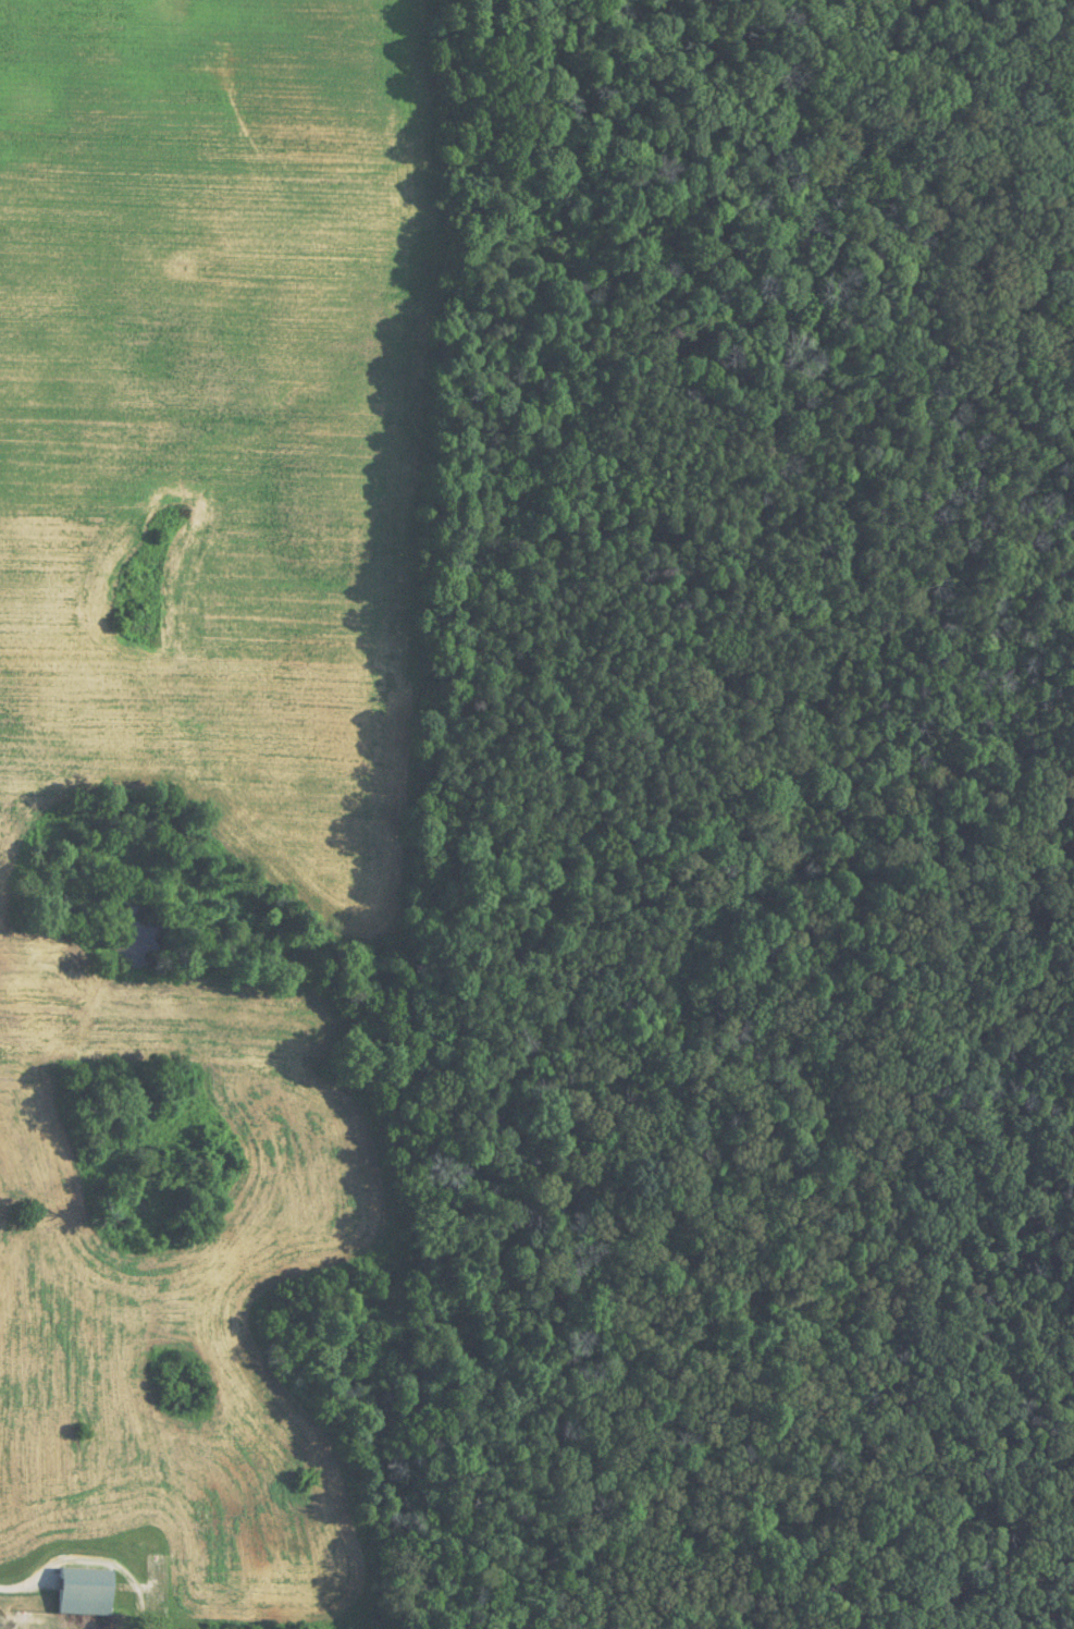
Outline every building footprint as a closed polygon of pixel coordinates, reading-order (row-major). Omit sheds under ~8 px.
[(104,1568),(49,1567),(48,1612),(103,1613),(104,1568)]
